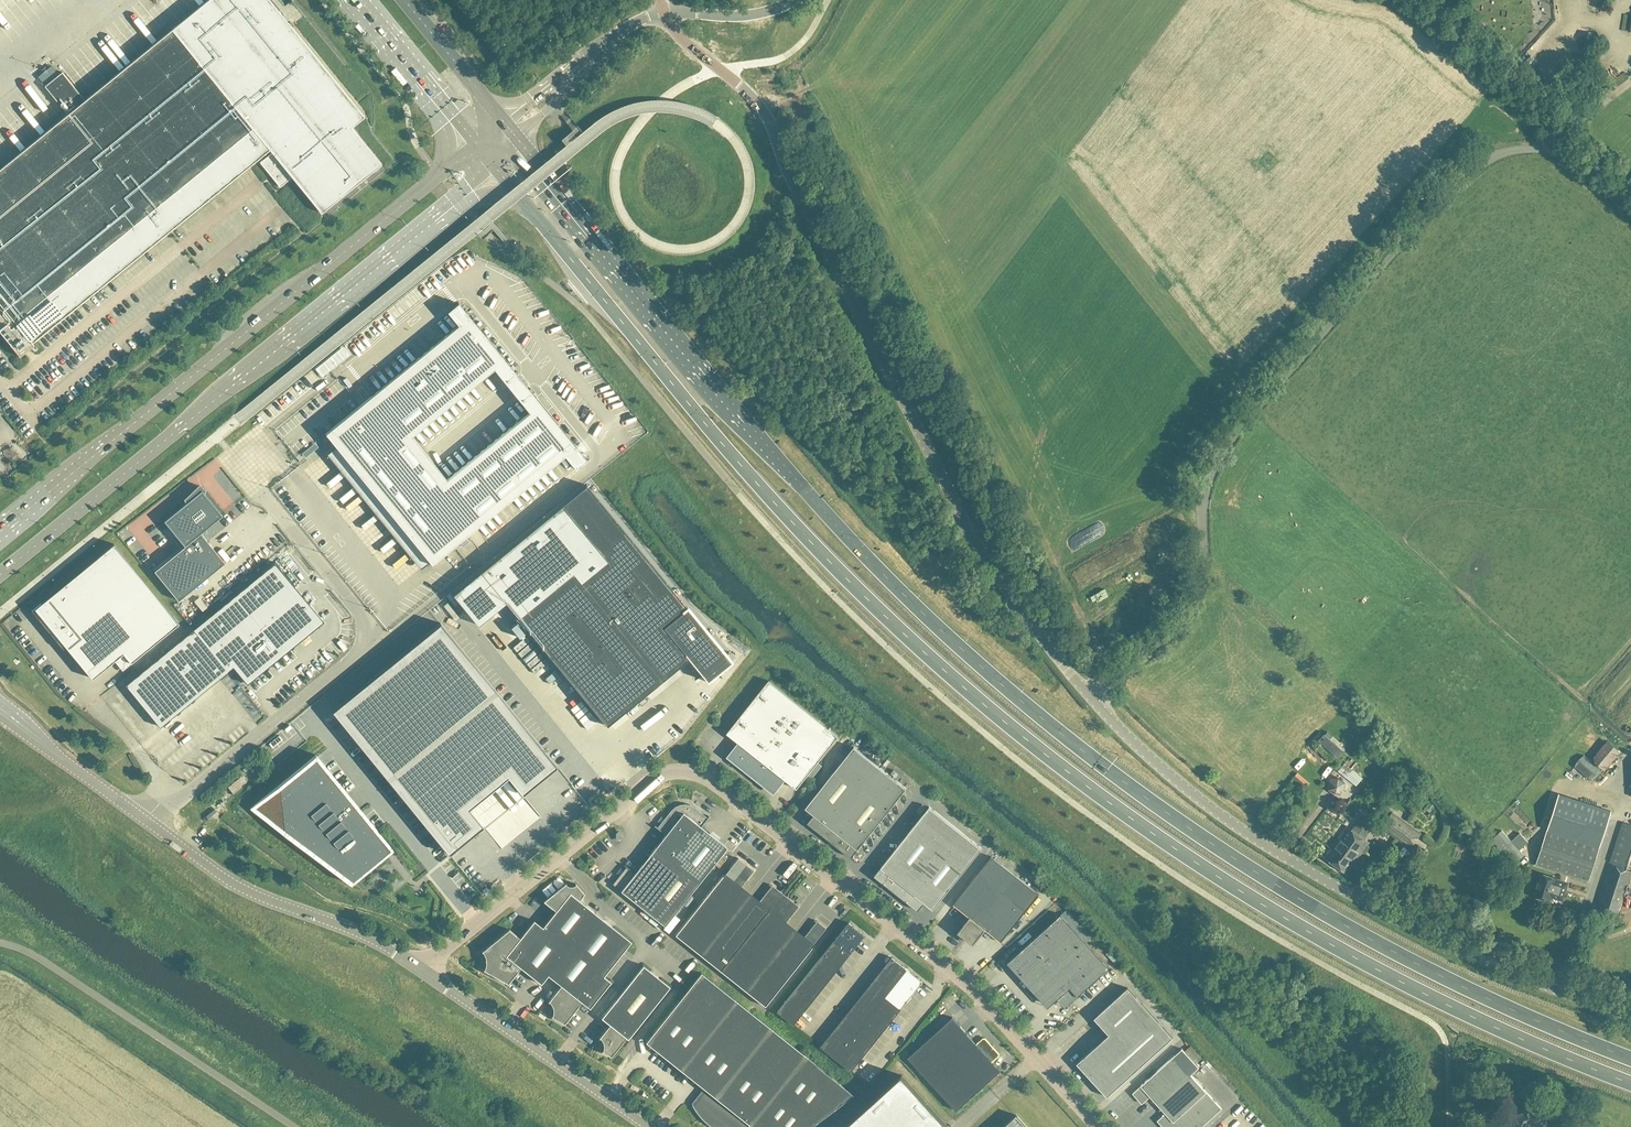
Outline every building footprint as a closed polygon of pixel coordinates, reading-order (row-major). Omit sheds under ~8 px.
[(20,356),(34,344),(32,342),(248,166),(270,149),(276,157),(264,167),(280,186),(292,176),(321,212),(381,163),(351,127),(365,116),(271,0),(207,0),(85,99),(62,71),(45,86),(67,113),(0,168),(0,331),(20,356)] [(291,3),(285,7),(296,21),(302,16),(291,3)] [(52,64),(38,75),(43,81),(57,70),(52,64)] [(195,243),(208,257),(218,249),(219,250),(224,246),(214,235),(210,239),(206,234),(195,243)] [(224,264),(230,272),(234,268),(228,261),(224,264)] [(326,433),(337,446),(368,485),(430,561),(432,563),(459,541),(465,536),(498,509),(565,455),(576,469),(587,460),(582,453),(529,389),(516,373),(478,326),(475,323),(464,309),(459,302),(448,311),(459,325),(326,433)] [(586,482),(479,569),(605,724),(690,654),(709,677),(730,660),(586,482)] [(164,520),(185,546),(154,570),(179,600),(225,562),(201,533),(223,515),(204,491),(206,489),(205,489),(204,490),(200,485),(185,499),(184,498),(187,501),(164,520)] [(92,678),(123,653),(131,662),(179,623),(114,543),(32,611),(63,649),(67,646),(92,678)] [(310,604),(275,562),(199,624),(233,666),(247,683),(281,656),(267,639),(310,604)] [(200,596),(194,601),(203,611),(208,606),(200,596)] [(441,622),(332,710),(449,855),(484,826),(469,808),(508,776),(523,794),(558,766),(441,622)] [(189,623),(178,632),(182,638),(194,628),(189,623)] [(233,666),(199,624),(194,628),(182,638),(126,684),(160,726),(233,666)] [(285,630),(274,638),(289,658),(300,650),(285,630)] [(838,736),(769,680),(727,733),(740,743),(729,756),(773,791),(784,778),(797,788),(808,774),(812,778),(822,765),(818,762),(838,736)] [(269,742),(272,747),(283,738),(279,734),(269,742)] [(1317,742),(1336,758),(1342,752),(1323,736),(1317,742)] [(1607,740),(1590,761),(1599,768),(1603,771),(1620,751),(1607,740)] [(851,857),(906,788),(854,746),(805,807),(814,814),(808,822),(851,857)] [(1584,755),(1574,766),(1590,779),(1590,778),(1593,781),(1602,772),(1598,769),(1599,768),(1590,761),(1584,755)] [(316,756),(254,807),(354,881),(374,864),(375,847),(379,847),(379,841),(376,841),(377,830),(356,806),(316,756)] [(269,764),(265,759),(259,764),(262,767),(261,767),(263,769),(269,764)] [(1344,764),(1338,772),(1356,786),(1362,779),(1344,764)] [(233,792),(246,781),(241,775),(228,786),(233,792)] [(1344,792),(1345,782),(1338,777),(1330,780),(1329,789),(1336,795),(1344,792)] [(1611,811),(1558,794),(1547,830),(1599,847),(1611,811)] [(727,847),(701,826),(710,816),(709,815),(708,817),(695,807),(690,804),(685,803),(680,804),(675,806),(671,810),(657,827),(656,825),(655,826),(666,834),(652,851),(696,886),(727,847)] [(933,909),(982,848),(929,806),(881,867),(874,875),(918,910),(924,902),(933,909)] [(1392,810),(1381,826),(1411,848),(1422,832),(1419,829),(1392,810)] [(1623,822),(1610,861),(1614,862),(1613,865),(1610,864),(1601,890),(1602,890),(1598,906),(1619,913),(1630,874),(1630,825),(1623,822)] [(1337,866),(1363,829),(1358,825),(1353,831),(1347,827),(1325,857),(1337,866)] [(1369,848),(1368,845),(1367,844),(1369,842),(1362,838),(1367,831),(1363,829),(1337,866),(1347,873),(1354,864),(1355,865),(1359,858),(1358,858),(1362,852),(1363,853),(1366,852),(1369,848)] [(1501,829),(1495,836),(1506,848),(1518,860),(1524,854),(1519,849),(1511,840),(1501,829)] [(1588,882),(1599,847),(1547,830),(1536,864),(1588,882)] [(1520,832),(1511,840),(1519,849),(1528,841),(1520,832)] [(1495,836),(1489,841),(1490,842),(1500,853),(1506,848),(1495,836)] [(696,886),(652,851),(635,872),(625,864),(624,865),(626,866),(613,883),(621,890),(665,925),(696,886)] [(1026,910),(1039,894),(991,856),(979,872),(954,904),(970,917),(958,931),(969,940),(970,940),(971,938),(975,940),(975,941),(985,929),(1001,941),(1026,910)] [(813,945),(812,944),(826,927),(823,925),(822,926),(815,923),(814,924),(806,934),(803,938),(785,923),(796,908),(791,902),(792,901),(790,899),(789,900),(780,892),(780,891),(778,889),(777,891),(770,887),(758,902),(740,887),(751,873),(747,866),(748,865),(738,857),(724,875),(723,874),(675,934),(765,1006),(813,945)] [(1562,900),(1568,883),(1557,879),(1557,878),(1540,873),(1532,895),(1537,897),(1539,899),(1543,900),(1545,899),(1550,901),(1551,897),(1562,900)] [(631,941),(596,913),(579,899),(582,896),(584,893),(576,883),(575,883),(575,884),(574,885),(572,885),(569,885),(567,885),(566,883),(566,882),(543,901),(552,908),(556,910),(543,927),(569,948),(604,975),(631,941)] [(1110,967),(1061,913),(1007,962),(1033,992),(1034,991),(1035,990),(1048,1004),(1055,997),(1056,999),(1057,999),(1070,987),(1078,996),(1110,967)] [(548,975),(569,948),(543,927),(534,920),(533,922),(531,924),(520,937),(517,935),(517,934),(509,928),(482,951),(483,951),(484,953),(485,955),(486,957),(486,962),(486,964),(485,967),(484,969),(483,969),(508,983),(518,971),(521,967),(541,983),(548,975)] [(849,954),(864,934),(849,922),(833,941),(849,954)] [(849,954),(833,941),(828,948),(844,960),(849,954)] [(611,981),(604,975),(569,948),(548,975),(559,983),(560,984),(561,985),(558,988),(554,993),(548,1001),(549,1001),(551,1002),(552,1004),(553,1007),(553,1009),(553,1011),(553,1013),(552,1016),(551,1015),(551,1016),(564,1023),(579,1005),(582,1001),(590,1008),(611,981)] [(844,960),(828,948),(823,954),(839,967),(844,960)] [(839,967),(823,954),(818,961),(833,973),(839,967)] [(902,975),(907,969),(892,957),(877,976),(892,988),(897,982),(902,975)] [(833,973),(818,961),(813,967),(828,979),(833,973)] [(628,1039),(670,986),(643,965),(601,1017),(610,1024),(607,1027),(599,1037),(599,1038),(600,1037),(601,1039),(602,1040),(603,1042),(604,1044),(604,1046),(603,1048),(603,1050),(602,1050),(602,1051),(611,1056),(624,1041),(623,1040),(626,1037),(628,1039)] [(828,979),(813,967),(808,973),(823,986),(828,979)] [(907,1000),(923,981),(907,969),(902,975),(897,982),(892,988),(907,1000)] [(806,1055),(701,972),(646,1041),(706,1089),(693,1105),(693,1104),(692,1105),(695,1109),(696,1111),(697,1113),(699,1115),(701,1116),(702,1118),(705,1121),(707,1123),(709,1124),(711,1125),(713,1126),(753,1126),(750,1125),(806,1055)] [(823,986),(808,973),(803,980),(818,992),(823,986)] [(892,988),(877,976),(871,982),(887,995),(892,988)] [(818,992),(803,980),(798,986),(813,998),(818,992)] [(887,995),(871,982),(866,989),(882,1001),(887,995)] [(813,998),(798,986),(792,992),(808,1005),(813,998)] [(1173,1037),(1128,987),(1094,1018),(1109,1034),(1077,1063),(1107,1096),(1173,1037)] [(907,1000),(892,988),(887,995),(902,1007),(907,1000)] [(882,1001),(866,989),(861,995),(877,1007),(882,1001)] [(808,1005),(792,992),(787,999),(803,1011),(808,1005)] [(877,1007),(861,995),(856,1002),(872,1014),(877,1007)] [(902,1007),(887,995),(882,1001),(897,1013),(902,1007)] [(803,1011),(787,999),(782,1005),(798,1018),(803,1011)] [(897,1013),(882,1001),(877,1007),(892,1020),(897,1013)] [(872,1014),(856,1002),(851,1008),(867,1020),(872,1014)] [(798,1018),(782,1005),(777,1012),(793,1024),(798,1018)] [(1024,1006),(1017,1011),(1024,1022),(1031,1017),(1024,1006)] [(892,1020),(877,1007),(872,1014),(887,1026),(892,1020)] [(867,1020),(851,1008),(846,1014),(861,1027),(867,1020)] [(861,1027),(846,1014),(841,1021),(856,1033),(861,1027)] [(887,1026),(872,1014),(867,1020),(882,1032),(887,1026)] [(1001,1070),(993,1061),(999,1055),(999,1053),(985,1038),(983,1038),(977,1043),(952,1016),(908,1057),(956,1110),(987,1082),(1001,1070)] [(882,1032),(867,1020),(861,1027),(877,1039),(882,1032)] [(856,1033),(841,1021),(836,1027),(851,1039),(856,1033)] [(851,1039),(836,1027),(831,1033),(846,1046),(851,1039)] [(877,1039),(861,1027),(856,1033),(872,1045),(877,1039)] [(846,1046),(831,1033),(826,1040),(841,1052),(846,1046)] [(872,1045),(856,1033),(851,1039),(867,1052),(872,1045)] [(867,1052),(851,1039),(846,1046),(862,1058),(867,1052)] [(841,1052),(826,1040),(820,1046),(836,1059),(841,1052)] [(862,1058),(846,1046),(841,1052),(857,1064),(862,1058)] [(1157,1104),(1191,1074),(1199,1067),(1182,1048),(1174,1055),(1133,1093),(1134,1093),(1137,1096),(1138,1097),(1140,1097),(1141,1097),(1142,1096),(1144,1095),(1147,1098),(1145,1099),(1146,1100),(1150,1096),(1157,1104)] [(857,1064),(841,1052),(836,1059),(851,1071),(857,1064)] [(1222,1108),(1199,1083),(1191,1074),(1157,1104),(1165,1113),(1157,1120),(1158,1121),(1159,1120),(1165,1126),(1171,1126),(1172,1126),(1173,1126),(1201,1126),(1222,1108)] [(902,1075),(844,1126),(949,1126),(902,1075)] [(1514,1117),(1516,1123),(1518,1122),(1519,1126),(1550,1126),(1550,1125),(1548,1126),(1540,1105),(1537,1106),(1535,1105),(1532,1107),(1531,1108),(1526,1110),(1524,1110),(1520,1111),(1520,1112),(1515,1114),(1516,1116),(1514,1117)] [(1016,1115),(1002,1126),(1028,1126),(1016,1115)]
